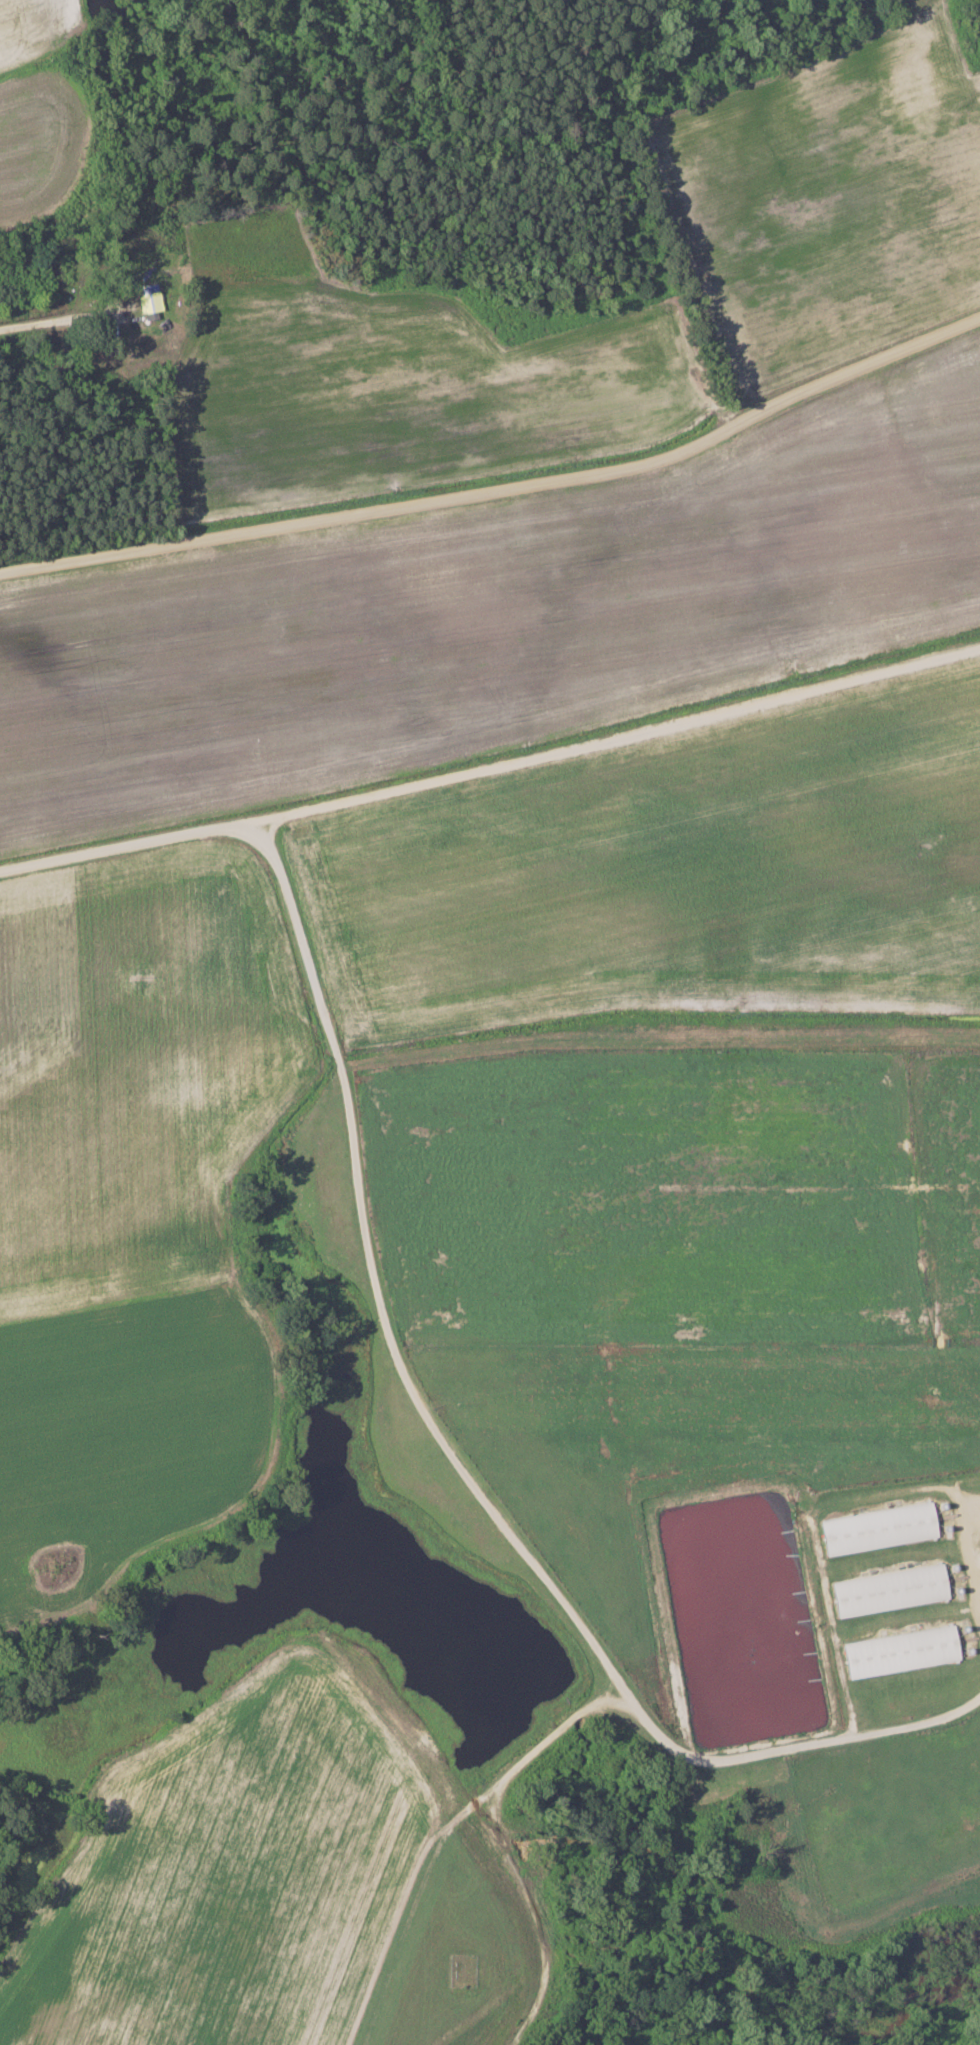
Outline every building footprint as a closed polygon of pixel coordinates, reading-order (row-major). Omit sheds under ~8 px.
[(156,310),(160,310),(159,284),(142,284),(143,318),(156,318),(156,310)] [(821,1522),(932,1502),(938,1537),(827,1557),(821,1522)] [(833,1584),(943,1564),(950,1600),(840,1620),(833,1584)] [(843,1646),(955,1625),(961,1661),(850,1681),(843,1646)]
